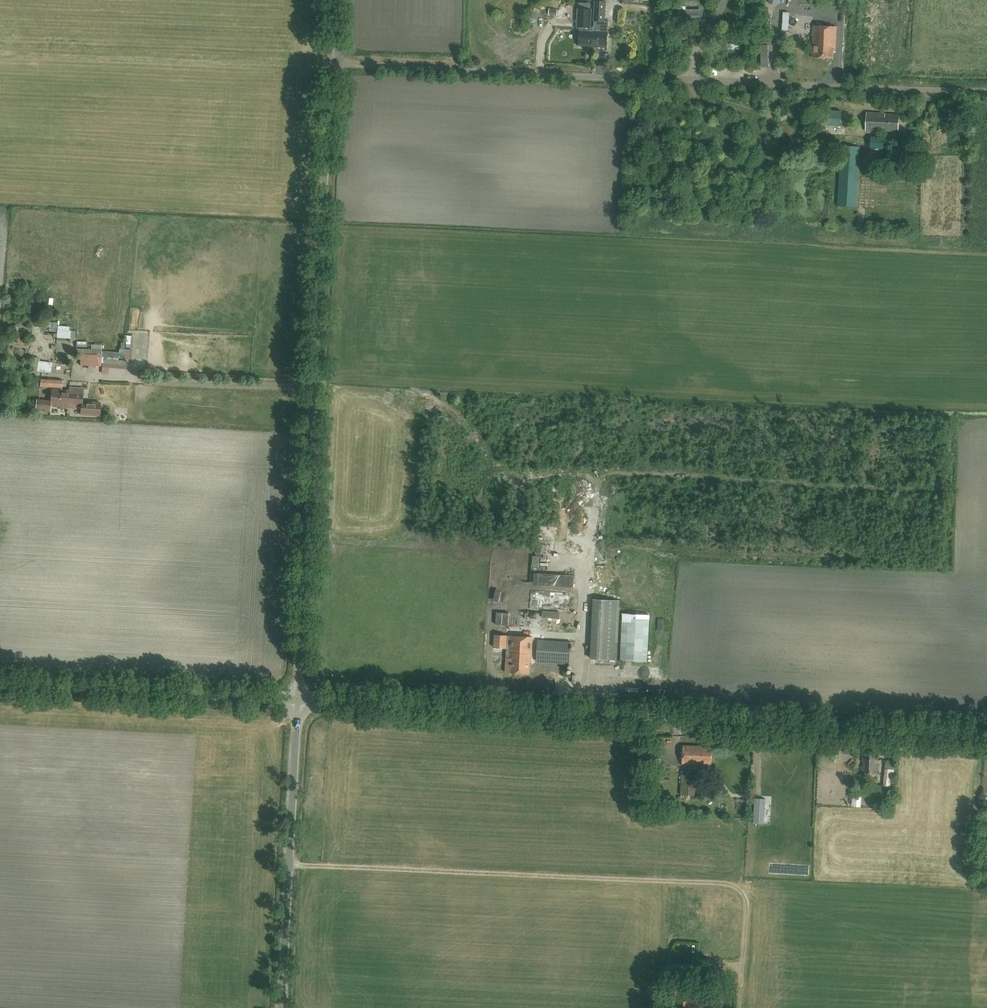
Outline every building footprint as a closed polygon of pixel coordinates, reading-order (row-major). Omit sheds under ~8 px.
[(591,27),(590,47),(607,48),(609,21),(605,21),(607,1),(596,0),(594,27),(591,27)] [(590,47),(591,27),(592,10),(580,9),(578,46),(590,47)] [(833,59),(834,52),(835,52),(837,27),(813,25),(811,58),(833,59)] [(821,126),(850,127),(851,111),(821,110),(821,126)] [(899,115),(884,114),(885,113),(867,112),(866,131),(883,132),(883,131),(898,131),(899,115)] [(871,137),(870,159),(882,159),(883,149),(888,149),(888,137),(871,137)] [(856,207),(860,147),(841,146),(838,206),(856,207)] [(866,203),(866,190),(859,190),(858,203),(866,203)] [(71,338),(72,327),(59,327),(59,338),(71,338)] [(102,351),(102,357),(102,358),(131,359),(132,349),(125,349),(125,339),(121,339),(120,348),(119,348),(119,352),(102,351)] [(80,365),(94,365),(101,365),(102,344),(91,344),(91,349),(77,348),(77,354),(80,354),(80,365)] [(103,359),(102,365),(102,374),(108,374),(109,367),(126,368),(127,360),(103,359)] [(30,370),(50,373),(52,362),(42,361),(41,366),(39,365),(39,361),(32,360),(32,365),(31,364),(30,370)] [(41,379),(40,387),(62,388),(63,380),(41,379)] [(68,408),(69,390),(52,388),(51,401),(37,400),(36,410),(50,411),(50,406),(60,407),(60,408),(68,408)] [(83,391),(69,390),(68,408),(82,410),(82,414),(99,415),(100,401),(83,400),(83,391)] [(619,600),(599,599),(594,598),(591,658),(616,660),(619,600)] [(506,672),(509,672),(509,673),(529,674),(530,661),(569,663),(570,642),(511,639),(510,658),(506,658),(506,672)] [(711,765),(712,747),(683,746),(682,764),(711,765)] [(877,773),(879,750),(864,749),(862,772),(877,773)] [(885,770),(895,770),(895,760),(885,760),(885,770)] [(697,796),(698,784),(698,771),(682,770),(680,795),(697,796)] [(881,785),(872,785),(871,794),(880,794),(881,785)] [(765,799),(755,798),(754,823),(764,824),(765,799)] [(703,990),(679,989),(679,982),(669,982),(669,996),(684,997),(684,1007),(703,1007),(703,990)]
